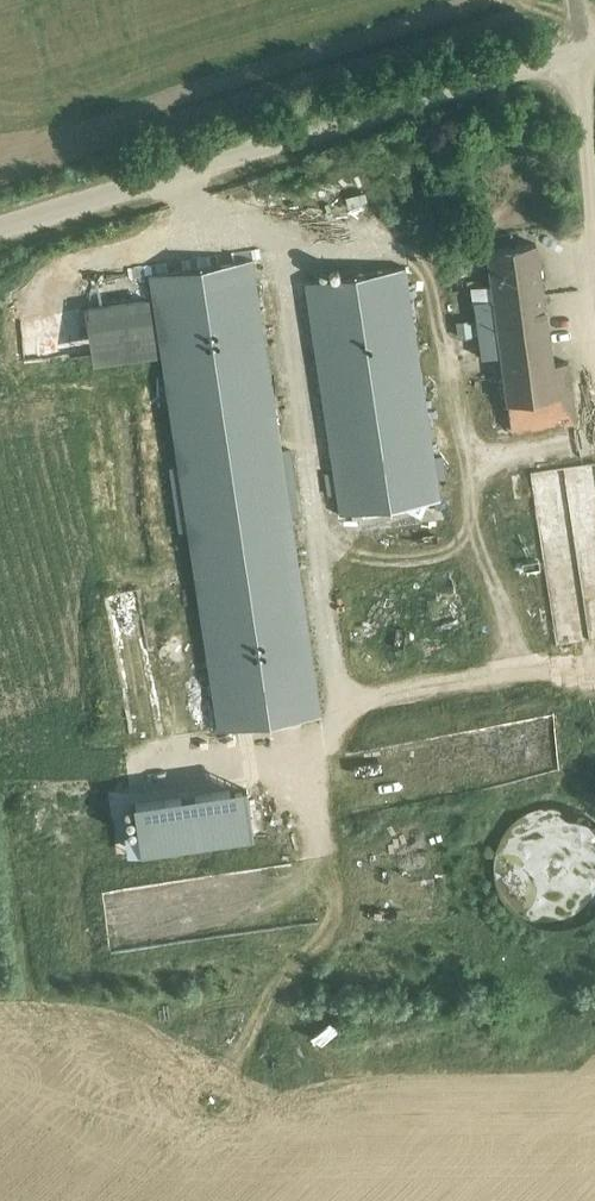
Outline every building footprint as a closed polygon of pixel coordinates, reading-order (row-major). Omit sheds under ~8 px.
[(510,400),(550,395),(573,392),(569,361),(553,364),(536,242),(488,250),(493,284),(472,287),(483,358),(503,355),(510,400)] [(253,257),(149,273),(218,730),(322,714),(253,257)] [(406,266),(305,281),(340,514),(441,499),(406,266)] [(460,336),(471,334),(469,319),(458,321),(460,336)] [(594,638),(594,462),(509,475),(517,523),(538,520),(557,644),(594,638)] [(140,634),(134,607),(112,612),(119,639),(140,634)] [(291,757),(178,775),(186,824),(299,805),(291,757)] [(594,896),(591,884),(594,882),(594,833),(585,800),(490,827),(509,892),(520,889),(528,915),(594,896)]
